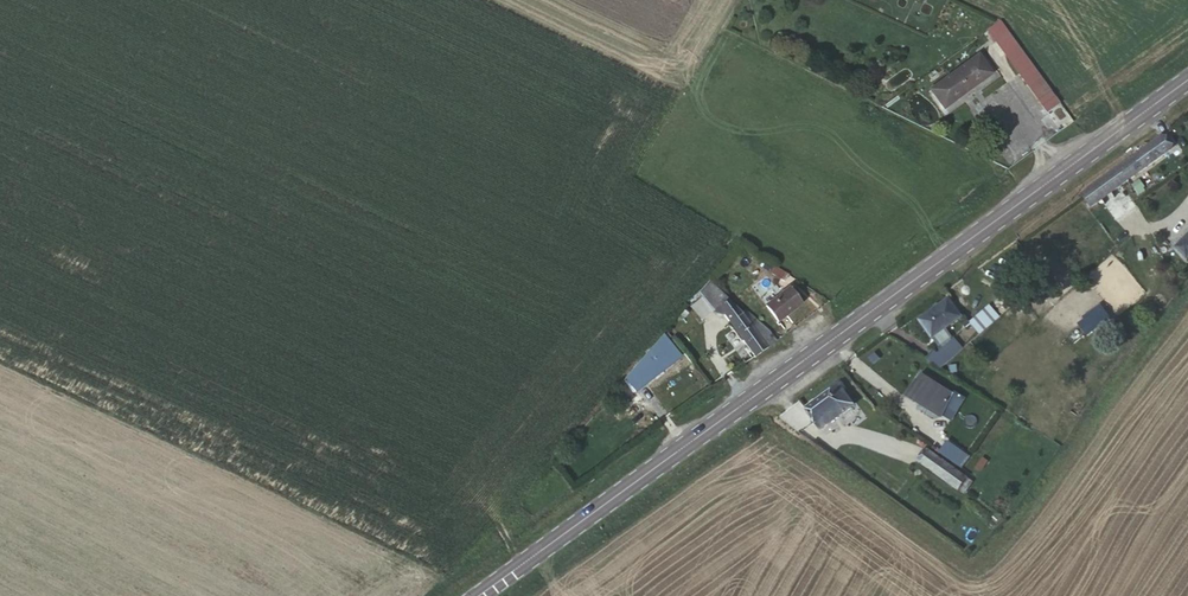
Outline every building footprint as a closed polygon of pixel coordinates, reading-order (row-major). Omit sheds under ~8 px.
[(1048,112),(1061,103),(1001,21),(988,31),(1002,50),(1020,73),(1048,112)] [(955,73),(969,91),(992,74),(978,56),(955,73)] [(945,108),(969,91),(955,73),(933,90),(945,108)] [(1171,153),(1160,139),(1081,197),(1091,210),(1171,153)] [(1186,262),(1187,260),(1187,238),(1175,250),(1186,262)] [(788,275),(772,265),(769,270),(785,281),(788,275)] [(737,310),(707,281),(697,292),(709,306),(713,311),(722,316),(755,357),(776,342),(770,334),(745,311),(743,313),(739,309),(737,310)] [(801,303),(789,288),(767,305),(778,321),(801,303)] [(1013,308),(1022,300),(1017,295),(1015,298),(1009,292),(1002,297),(1013,308)] [(745,297),(740,303),(746,308),(751,302),(745,297)] [(947,302),(919,323),(931,341),(960,321),(947,302)] [(1102,305),(1076,323),(1086,337),(1111,320),(1102,305)] [(988,309),(970,324),(979,337),(998,321),(988,309)] [(970,324),(968,320),(961,326),(973,342),(979,337),(970,324)] [(671,328),(666,331),(671,337),(675,334),(671,328)] [(666,331),(662,333),(668,340),(671,337),(666,331)] [(668,340),(662,333),(625,378),(635,391),(636,392),(681,357),(668,340)] [(928,364),(940,371),(963,351),(955,342),(937,356),(933,354),(928,364)] [(922,373),(908,398),(940,419),(953,397),(933,384),(935,381),(922,373)] [(625,378),(620,384),(627,396),(635,391),(625,378)] [(805,412),(820,433),(854,410),(838,389),(805,412)] [(1006,431),(1015,418),(1003,411),(994,424),(1006,431)] [(1012,427),(1008,435),(1035,452),(1041,444),(1012,427)] [(572,455),(568,452),(560,460),(562,463),(572,455)] [(951,453),(947,459),(960,468),(963,462),(951,453)] [(963,497),(971,484),(927,455),(919,466),(963,497)]
